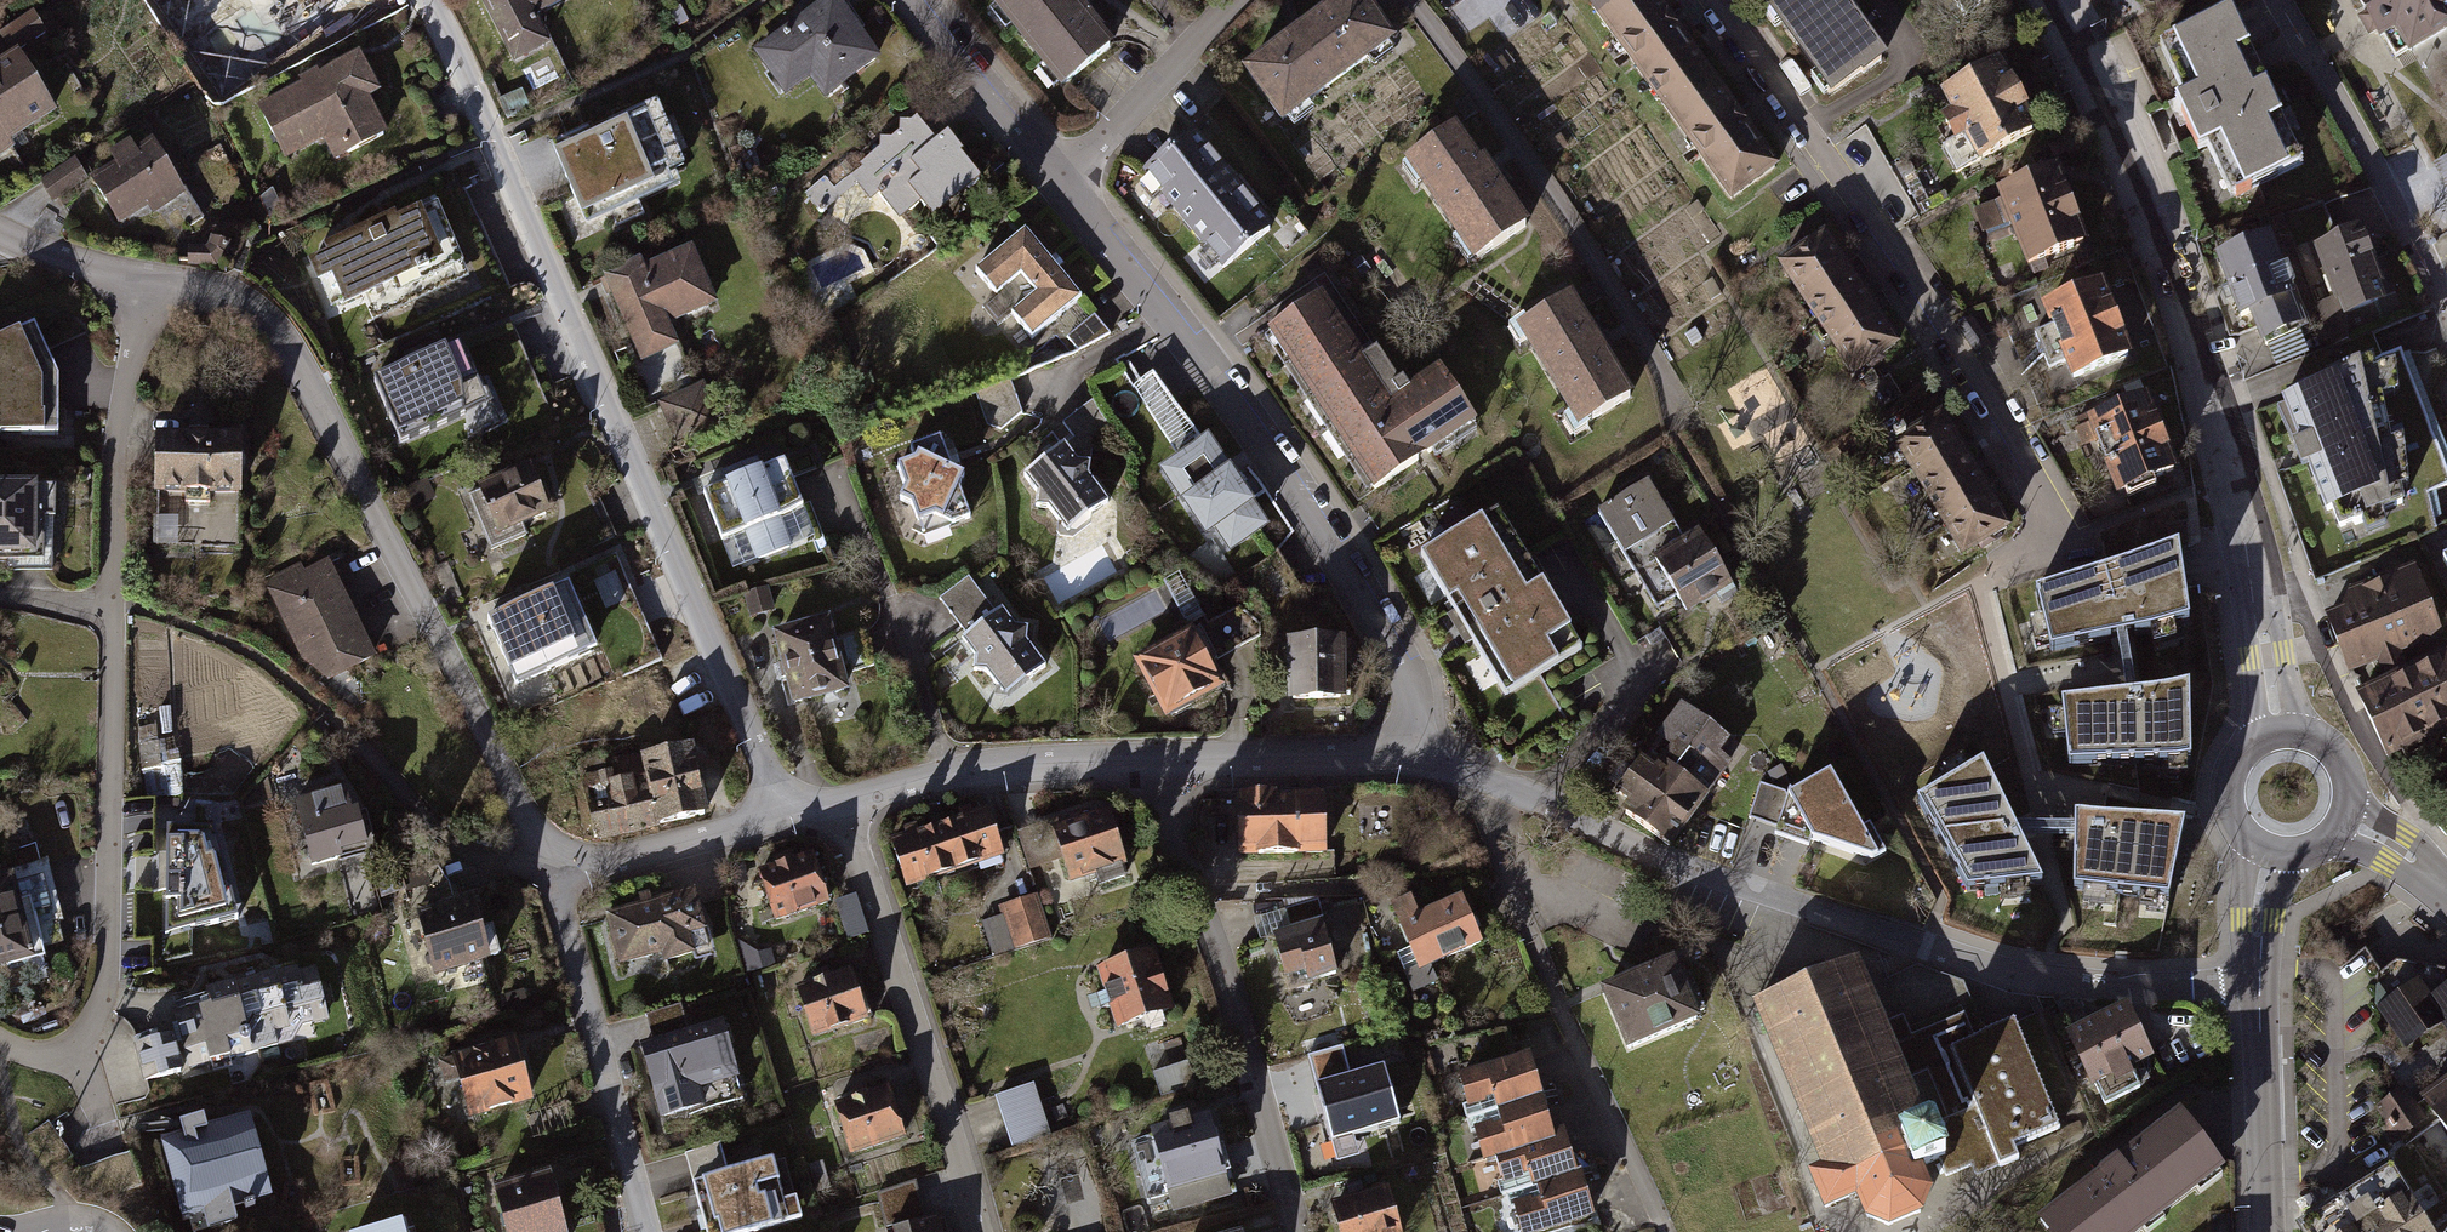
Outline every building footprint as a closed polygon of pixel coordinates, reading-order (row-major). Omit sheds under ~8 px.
[(227,28),(274,0),(211,0),(227,28)] [(297,33),(302,30),(306,31),(307,27),(335,10),(330,0),(277,0),(297,33)] [(563,0),(485,0),(510,48),(540,33),(531,16),(563,0)] [(746,53),(776,102),(804,85),(816,106),(882,66),(842,0),(835,0),(746,53)] [(997,0),(1000,1),(1017,22),(1016,23),(1065,80),(1064,83),(1108,47),(1097,33),(1099,32),(1073,0),(998,0),(997,0)] [(1233,78),(1271,132),(1384,54),(1346,0),(1345,0),(1233,78)] [(1656,0),(1597,0),(1583,10),(1657,113),(1709,76),(1656,0)] [(1754,2),(1826,102),(1883,62),(1838,0),(1758,0),(1754,2)] [(2118,31),(2177,0),(2101,0),(2118,31)] [(2389,73),(2446,38),(2446,0),(2344,0),(2389,73)] [(15,53),(46,33),(35,15),(3,34),(15,53)] [(2289,175),(2220,22),(2158,50),(2182,104),(2165,111),(2187,160),(2205,152),(2228,203),(2289,175)] [(52,112),(19,58),(0,69),(0,153),(10,147),(6,140),(52,112)] [(364,97),(375,91),(358,59),(307,85),(304,85),(305,86),(260,110),(285,156),(335,128),(348,153),(383,135),(364,97)] [(2034,133),(1998,63),(1939,94),(1949,113),(1937,119),(1951,145),(1962,139),(1975,164),(2034,133)] [(1776,170),(1709,76),(1657,113),(1723,207),(1776,170)] [(656,105),(550,151),(578,215),(684,169),(656,105)] [(965,181),(915,115),(811,194),(833,230),(861,214),(931,222),(965,181)] [(1513,233),(1450,136),(1395,172),(1458,268),(1513,233)] [(163,205),(182,192),(153,145),(137,155),(132,147),(126,146),(111,155),(118,167),(94,182),(118,220),(157,196),(163,205)] [(1185,147),(1133,188),(1211,286),(1263,245),(1185,147)] [(2396,177),(2419,225),(2446,212),(2446,154),(2396,177)] [(53,200),(85,180),(75,163),(43,183),(53,200)] [(2054,171),(1993,192),(2020,270),(2081,249),(2054,171)] [(431,206),(303,264),(332,326),(460,268),(431,206)] [(1024,233),(972,276),(992,300),(1014,281),(1032,302),(1009,321),(1028,344),(1080,301),(1024,233)] [(1821,238),(1774,270),(1849,380),(1896,348),(1821,238)] [(225,255),(229,244),(213,239),(210,248),(190,247),(190,264),(215,265),(225,255)] [(2350,241),(2307,257),(2333,324),(2376,308),(2350,241)] [(2308,351),(2265,243),(2202,267),(2245,376),(2308,351)] [(635,264),(597,279),(631,368),(670,353),(661,329),(706,312),(686,260),(640,278),(635,264)] [(2097,284),(2037,307),(2067,384),(2127,360),(2097,284)] [(1318,304),(1267,334),(1364,493),(1471,427),(1440,377),(1384,411),(1318,304)] [(1560,305),(1506,338),(1572,443),(1626,410),(1560,305)] [(58,380),(34,325),(0,340),(0,435),(58,436),(58,380)] [(470,342),(377,378),(401,440),(494,404),(470,342)] [(2369,367),(2401,502),(2446,484),(2446,478),(2399,357),(2369,367)] [(2369,367),(2270,407),(2326,540),(2403,508),(2401,502),(2369,367)] [(980,402),(994,433),(1027,418),(1014,387),(980,402)] [(670,427),(685,423),(689,438),(717,431),(706,389),(663,400),(670,427)] [(2144,401),(2083,422),(2111,500),(2172,478),(2144,401)] [(2009,530),(1939,414),(1890,444),(1960,560),(2009,530)] [(1204,422),(1151,456),(1216,556),(1269,522),(1204,422)] [(232,434),(150,435),(151,504),(232,504),(232,434)] [(1056,449),(1018,481),(1069,539),(1106,507),(1056,449)] [(941,457),(887,477),(912,546),(966,526),(941,457)] [(782,458),(696,498),(731,574),(817,535),(782,458)] [(530,467),(467,497),(495,555),(558,525),(530,467)] [(1690,552),(1645,484),(1596,516),(1657,610),(1670,601),(1683,621),(1732,589),(1702,544),(1690,552)] [(55,488),(0,487),(0,553),(44,554),(45,519),(55,519),(55,488)] [(209,507),(209,546),(240,546),(241,507),(209,507)] [(1488,521),(1414,567),(1500,704),(1573,658),(1488,521)] [(2052,649),(2186,619),(2181,582),(2179,568),(2175,544),(2037,589),(2052,649)] [(377,660),(332,557),(276,582),(321,684),(377,660)] [(2430,565),(2446,604),(2446,558),(2430,565)] [(2414,567),(2323,602),(2350,675),(2441,640),(2414,567)] [(571,575),(487,610),(514,676),(598,641),(571,575)] [(1185,578),(1168,584),(1181,619),(1199,613),(1185,578)] [(829,608),(769,623),(787,694),(847,679),(829,608)] [(1000,617),(954,649),(995,708),(1041,677),(1000,617)] [(1184,632),(1125,665),(1160,729),(1219,697),(1184,632)] [(1335,653),(1277,656),(1280,719),(1338,717),(1335,653)] [(2364,693),(2391,754),(2446,729),(2446,656),(2364,693)] [(2185,684),(2060,700),(2068,761),(2189,758),(2185,684)] [(1732,749),(1675,709),(1636,762),(1702,803),(1732,749)] [(678,754),(578,767),(587,835),(687,821),(678,754)] [(1702,803),(1636,762),(1611,797),(1645,822),(1640,833),(1671,848),(1702,803)] [(2042,880),(1981,763),(1916,799),(1966,889),(2042,880)] [(1797,792),(1782,764),(1766,771),(1751,817),(1780,826),(1777,834),(1866,866),(1890,851),(1874,823),(1868,826),(1835,771),(1797,792)] [(1332,798),(1223,800),(1224,864),(1333,862),(1332,798)] [(353,801),(286,812),(297,875),(364,864),(353,801)] [(1108,807),(1034,835),(1057,898),(1132,870),(1108,807)] [(1004,862),(991,813),(879,841),(892,891),(1004,862)] [(2181,821),(2074,814),(2074,888),(2165,898),(2181,821)] [(216,824),(166,826),(165,933),(240,914),(216,824)] [(0,862),(0,964),(72,947),(49,850),(0,862)] [(808,856),(751,875),(768,927),(825,908),(808,856)] [(694,894),(604,918),(621,982),(711,958),(694,894)] [(1465,896),(1389,916),(1406,977),(1481,957),(1465,896)] [(1035,900),(1002,909),(1015,956),(1048,946),(1035,900)] [(480,908),(402,926),(415,980),(492,962),(480,908)] [(1325,928),(1270,944),(1289,1009),(1344,994),(1325,928)] [(1148,956),(1088,976),(1110,1040),(1170,1020),(1148,956)] [(1665,962),(1599,994),(1626,1050),(1692,1019),(1665,962)] [(1747,1010),(1815,1173),(1803,1178),(1819,1217),(1849,1204),(1857,1223),(1880,1231),(1888,1231),(1919,1218),(1929,1196),(1919,1172),(1940,1163),(1881,1025),(1856,965),(1747,1010)] [(310,969),(115,1022),(133,1089),(328,1037),(310,969)] [(856,974),(790,995),(806,1046),(873,1025),(856,974)] [(2377,1007),(2403,1048),(2442,1023),(2446,1030),(2446,983),(2428,996),(2418,981),(2377,1007)] [(1903,1015),(1881,1025),(1940,1163),(1948,1181),(1971,1170),(1977,1183),(2021,1164),(2016,1154),(2061,1135),(2012,1021),(1975,1037),(1964,1012),(1912,1035),(1903,1015)] [(2141,1015),(2068,1042),(2087,1094),(2160,1068),(2141,1015)] [(713,1032),(641,1050),(655,1108),(727,1091),(713,1032)] [(509,1048),(447,1060),(460,1124),(521,1112),(509,1048)] [(1532,1052),(1461,1072),(1470,1104),(1464,1105),(1468,1119),(1545,1098),(1532,1052)] [(1384,1075),(1308,1095),(1325,1156),(1400,1136),(1384,1075)] [(2421,1103),(2446,1142),(2446,1085),(2421,1103)] [(1032,1088),(988,1101),(1002,1147),(1045,1134),(1032,1088)] [(2404,1093),(2369,1115),(2391,1149),(2426,1126),(2404,1093)] [(884,1096),(829,1112),(843,1160),(898,1143),(884,1096)] [(1554,1131),(1545,1098),(1468,1119),(1472,1133),(1476,1132),(1485,1162),(1557,1141),(1554,1131)] [(2041,1217),(2052,1231),(2145,1231),(2232,1167),(2188,1108),(2041,1217)] [(183,1127),(159,1133),(182,1216),(189,1214),(193,1226),(240,1214),(237,1201),(272,1191),(250,1110),(206,1122),(203,1111),(181,1118),(183,1127)] [(1567,1128),(1554,1131),(1557,1141),(1485,1162),(1481,1163),(1487,1183),(1498,1180),(1503,1196),(1507,1195),(1581,1174),(1567,1128)] [(1209,1131),(1135,1149),(1153,1222),(1228,1204),(1209,1131)] [(692,1178),(708,1231),(738,1231),(799,1215),(792,1192),(781,1195),(770,1156),(692,1178)] [(1581,1174),(1507,1195),(1511,1209),(1516,1208),(1523,1231),(1542,1231),(1596,1217),(1584,1173),(1581,1174)] [(2300,1231),(2301,1231),(2353,1231),(2354,1231),(2406,1198),(2391,1174),(2300,1231)] [(492,1192),(498,1231),(559,1231),(551,1183),(492,1192)] [(1330,1208),(1337,1231),(1418,1231),(1406,1188),(1330,1208)] [(2354,1231),(2427,1231),(2406,1198),(2354,1231)] [(881,1231),(934,1231),(930,1218),(881,1231)]
